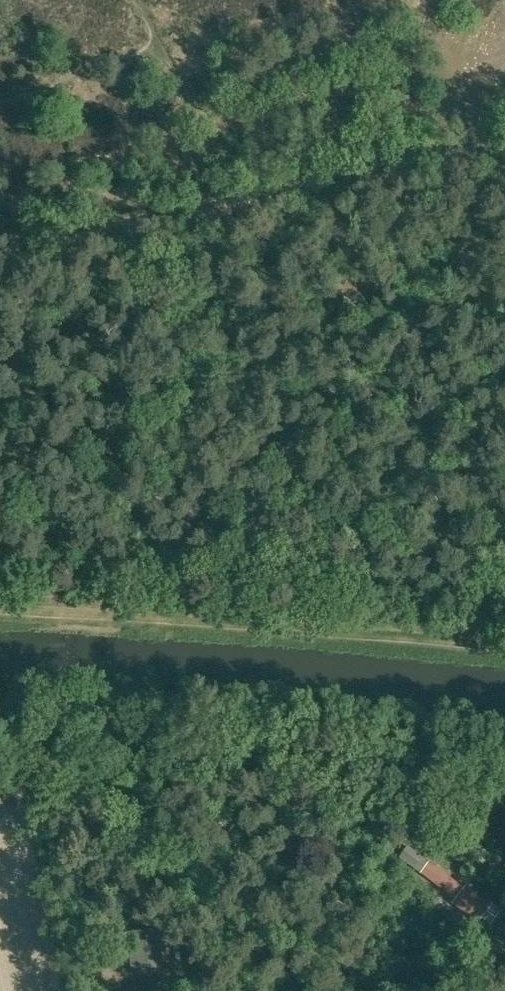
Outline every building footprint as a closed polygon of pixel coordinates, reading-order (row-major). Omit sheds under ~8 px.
[(429,861),(421,872),(446,891),(454,880),(429,861)] [(454,880),(446,891),(457,899),(454,902),(478,922),(491,905),(467,886),(465,888),(454,880)] [(130,937),(128,938),(128,941),(130,941),(132,967),(165,964),(161,928),(129,931),(130,937)]
